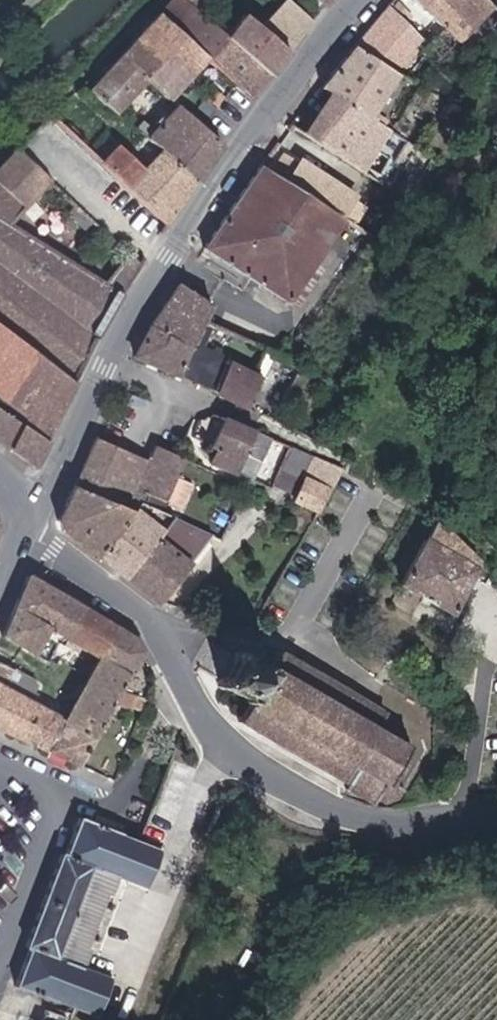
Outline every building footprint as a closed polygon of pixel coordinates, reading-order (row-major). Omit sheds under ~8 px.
[(170,17),(211,54),(258,96),(273,76),(229,32),(196,0),(183,0),(170,17)] [(273,76),(276,79),(321,22),(294,0),(290,0),(266,30),(243,11),(229,32),(273,76)] [(492,0),(424,0),(469,42),(496,12),(496,4),(492,0)] [(159,9),(85,84),(119,113),(152,78),(174,96),(211,54),(170,17),(159,9)] [(393,9),(364,47),(406,74),(429,40),(393,9)] [(330,89),(379,120),(406,74),(364,47),(357,43),(326,85),(330,89)] [(301,126),(372,173),(397,132),(379,120),(330,89),(301,126)] [(144,129),(170,151),(207,182),(231,145),(185,105),(162,134),(149,125),(144,129)] [(464,120),(457,132),(466,138),(474,126),(464,120)] [(129,145),(109,167),(140,198),(172,226),(207,182),(170,151),(156,169),(129,145)] [(20,151),(0,170),(0,336),(30,357),(71,387),(102,334),(142,265),(131,255),(108,286),(13,225),(52,181),(20,151)] [(302,158),(290,177),(348,213),(360,194),(302,158)] [(263,160),(207,248),(293,303),(349,214),(348,213),(290,177),(263,160)] [(177,282),(131,357),(184,378),(211,319),(215,307),(177,282)] [(184,378),(219,393),(232,360),(236,353),(211,343),(220,323),(211,319),(184,378)] [(7,400),(30,357),(0,336),(0,395),(7,400)] [(258,370),(268,374),(280,351),(268,346),(258,370)] [(71,387),(30,357),(7,400),(26,412),(22,418),(0,400),(0,441),(34,465),(71,387)] [(232,360),(219,393),(253,409),(268,374),(258,370),(232,360)] [(227,448),(238,421),(214,411),(203,437),(227,448)] [(259,481),(277,436),(238,421),(227,448),(220,465),(259,481)] [(162,503),(184,458),(154,445),(149,458),(148,460),(96,437),(76,486),(126,509),(130,500),(135,490),(162,503)] [(298,502),(324,514),(344,470),(293,447),(281,474),(306,486),(298,502)] [(66,529),(100,558),(126,509),(76,486),(62,517),(66,529)] [(158,512),(162,503),(135,490),(130,500),(158,512)] [(100,558),(124,576),(171,518),(158,512),(130,500),(126,509),(100,558)] [(124,576),(161,606),(214,535),(171,518),(124,576)] [(483,567),(429,536),(403,583),(457,613),(483,567)] [(99,656),(116,624),(29,575),(4,636),(36,654),(39,649),(52,656),(61,637),(99,656)] [(116,624),(99,656),(64,719),(95,736),(116,702),(144,714),(149,699),(123,690),(144,648),(137,636),(116,624)] [(389,717),(392,713),(388,711),(386,714),(371,705),(373,702),(369,700),(367,703),(356,696),(358,692),(354,690),(353,692),(338,684),(339,681),(323,671),(321,675),(306,666),(308,663),(305,661),(303,664),(289,655),(291,652),(287,650),(286,653),(283,651),(280,657),(282,658),(276,667),(271,664),(270,667),(263,663),(266,657),(263,655),(265,653),(262,651),(261,654),(258,652),(255,658),(248,654),(250,651),(246,648),(244,652),(241,650),(238,655),(241,657),(228,679),(225,677),(223,680),(226,682),(224,685),(229,688),(231,686),(250,697),(249,700),(254,703),(247,715),(244,714),(242,717),(245,719),(244,721),(249,725),(251,721),(264,729),(262,733),(266,735),(268,732),(282,740),(280,742),(297,753),(299,750),(311,757),(309,760),(314,763),(316,760),(328,767),(326,770),(330,773),(332,770),(345,777),(343,780),(349,784),(348,786),(353,789),(354,787),(376,800),(374,802),(379,805),(384,796),(396,803),(402,801),(407,794),(409,796),(413,790),(399,782),(413,758),(416,759),(419,755),(415,753),(416,750),(414,749),(415,747),(412,745),(410,747),(384,732),(392,719),(389,717)] [(39,649),(36,654),(49,662),(52,656),(39,649)] [(0,663),(0,730),(80,767),(95,736),(64,719),(24,698),(33,683),(0,663)] [(164,847),(88,817),(74,853),(69,852),(32,946),(38,949),(24,987),(77,1008),(78,1005),(101,1015),(114,979),(83,967),(91,946),(87,945),(108,892),(111,892),(119,872),(151,884),(164,847)] [(256,973),(264,959),(250,952),(243,966),(256,973)]
